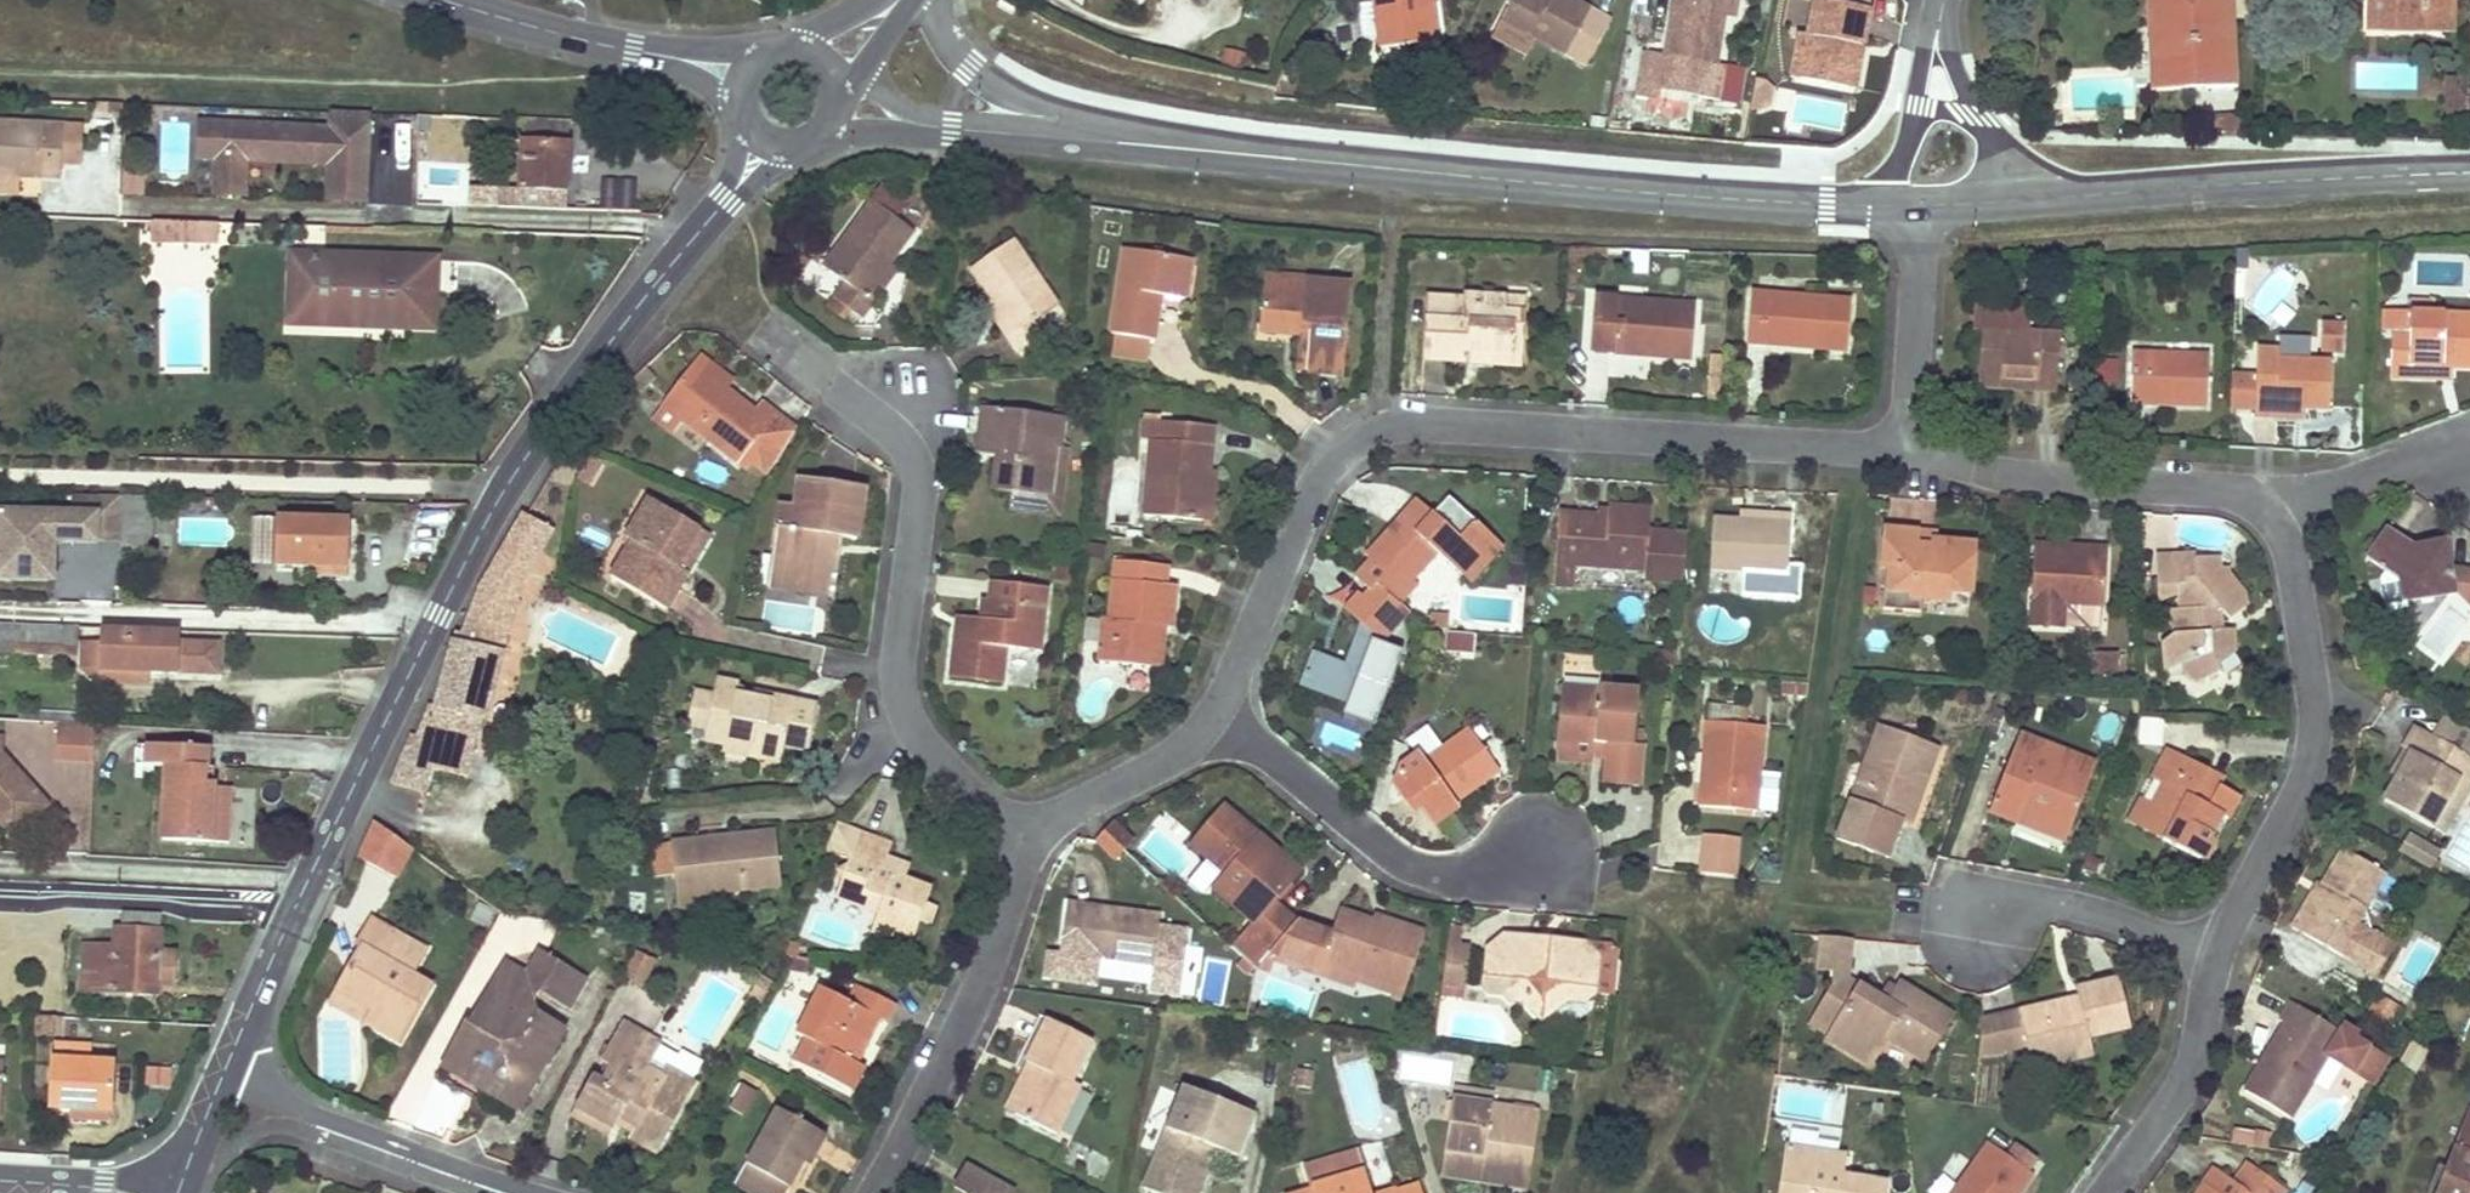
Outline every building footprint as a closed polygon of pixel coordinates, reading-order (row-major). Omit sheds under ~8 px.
[(1427,0),(1371,0),(1378,50),(1438,42),(1435,18),(1429,19),(1427,0)] [(1429,19),(1435,18),(1432,0),(1427,0),(1429,19)] [(1547,4),(1541,0),(1511,0),(1501,18),(1535,37),(1586,65),(1612,20),(1575,0),(1549,0),(1547,4)] [(1722,65),(1718,65),(1725,17),(1728,0),(1674,0),(1665,55),(1644,52),(1637,94),(1658,97),(1659,90),(1720,100),(1726,65),(1722,65)] [(1725,17),(1733,19),(1736,0),(1728,0),(1725,17)] [(1867,28),(1870,10),(1820,0),(1815,0),(1807,35),(1799,78),(1848,87),(1856,45),(1863,45),(1867,28)] [(2157,28),(2159,81),(2239,78),(2236,21),(2226,22),(2228,0),(2146,0),(2148,28),(2157,28)] [(2226,22),(2236,21),(2235,0),(2228,0),(2226,22)] [(2369,14),(2395,15),(2394,31),(2450,32),(2450,0),(2370,0),(2369,14)] [(2395,15),(2369,14),(2369,30),(2394,31),(2395,15)] [(1535,37),(1501,18),(1491,35),(1525,54),(1535,37)] [(2239,78),(2159,81),(2157,28),(2148,28),(2151,90),(2239,86),(2239,78)] [(1799,34),(1790,77),(1799,78),(1807,35),(1799,34)] [(1854,89),(1863,45),(1856,45),(1848,87),(1854,89)] [(2468,94),(2468,92),(2468,81),(2450,81),(2450,94),(2468,94)] [(1766,84),(1755,82),(1749,110),(1760,112),(1770,109),(1774,91),(1766,84)] [(2468,94),(2450,94),(2450,118),(2468,118),(2468,94)] [(213,160),(212,196),(240,197),(242,161),(326,164),(325,200),(361,201),(364,114),(328,112),(327,131),(214,127),(213,160)] [(26,175),(64,177),(65,161),(67,124),(0,122),(0,174),(26,175)] [(563,208),(566,132),(563,132),(564,124),(524,122),(524,130),(521,130),(521,145),(515,145),(513,187),(500,187),(499,206),(563,208)] [(84,162),(86,126),(67,124),(65,161),(84,162)] [(213,160),(214,127),(196,126),(195,160),(213,160)] [(435,141),(417,140),(415,176),(435,176),(435,141)] [(143,198),(145,171),(121,170),(120,197),(143,198)] [(0,174),(0,190),(26,190),(26,175),(0,174)] [(820,266),(844,283),(825,309),(844,323),(852,313),(862,321),(874,304),(867,298),(914,233),(913,232),(868,199),(820,266)] [(207,220),(172,219),(144,218),(143,244),(171,245),(207,245),(207,220)] [(1034,321),(1044,314),(1054,307),(1012,242),(971,269),(1013,333),(1006,338),(1017,355),(1045,337),(1034,321)] [(1114,334),(1132,336),(1149,339),(1154,340),(1161,295),(1185,299),(1191,260),(1123,250),(1110,333),(1114,334)] [(311,324),(313,254),(286,253),(283,323),(311,324)] [(434,261),(313,254),(311,324),(430,329),(434,261)] [(1260,323),(1285,325),(1310,328),(1306,372),(1342,376),(1351,285),(1307,280),(1305,298),(1263,293),(1260,323)] [(1797,298),(1797,300),(1797,301),(1771,300),(1771,294),(1749,293),(1746,344),(1824,349),(1825,345),(1849,347),(1852,296),(1828,295),(1828,300),(1797,298)] [(1463,321),(1465,297),(1427,294),(1425,318),(1463,321)] [(1467,361),(1467,357),(1468,353),(1513,356),(1514,336),(1523,337),(1525,311),(1504,310),(1505,300),(1465,297),(1463,321),(1425,318),(1422,358),(1467,361)] [(1617,304),(1617,302),(1617,299),(1594,298),(1590,353),(1691,361),(1695,306),(1645,302),(1645,306),(1617,304)] [(1504,310),(1525,311),(1525,301),(1505,300),(1504,310)] [(2000,388),(2000,383),(2001,378),(2041,380),(2041,374),(2056,375),(2058,336),(2028,334),(2030,311),(1972,308),(1970,331),(1980,332),(1977,387),(2000,388)] [(2382,327),(2408,328),(2409,313),(2383,312),(2382,327)] [(2390,355),(2389,377),(2406,377),(2406,364),(2450,365),(2469,366),(2469,316),(2409,313),(2408,328),(2408,335),(2391,334),(2390,355)] [(2321,348),(2331,349),(2342,349),(2343,321),(2322,320),(2321,348)] [(1296,371),(1306,372),(1310,328),(1285,325),(1260,323),(1259,331),(1300,336),(1296,371)] [(1132,336),(1114,334),(1111,354),(1146,360),(1149,339),(1132,336)] [(1467,361),(1521,364),(1523,337),(1514,336),(1513,356),(1468,353),(1467,357),(1467,361)] [(2277,405),(2303,406),(2329,407),(2331,358),(2311,357),(2279,356),(2279,347),(2257,346),(2255,414),(2276,415),(2277,405)] [(2279,356),(2311,357),(2312,347),(2279,347),(2279,356)] [(2148,413),(2148,407),(2149,402),(2174,403),(2174,405),(2203,406),(2206,357),(2132,354),(2130,412),(2148,413)] [(732,380),(699,355),(692,366),(724,391),(732,380)] [(2449,380),(2450,365),(2406,364),(2406,377),(2449,380)] [(781,453),(796,426),(759,399),(751,411),(724,391),(692,366),(663,404),(666,405),(655,420),(674,435),(685,421),(739,462),(751,446),(758,437),(781,453)] [(2000,388),(2055,391),(2056,375),(2041,374),(2041,380),(2001,378),(2000,383),(2000,388)] [(2276,415),(2303,415),(2303,406),(2277,405),(2276,415)] [(999,457),(995,491),(1012,493),(1035,496),(1034,512),(1060,515),(1063,483),(1055,482),(1058,451),(1062,418),(982,409),(978,442),(1000,445),(999,457)] [(1157,442),(1159,423),(1140,421),(1139,441),(1149,441),(1153,442),(1157,442)] [(1157,442),(1153,442),(1149,441),(1143,515),(1201,520),(1204,473),(1209,473),(1213,427),(1159,423),(1157,442)] [(775,463),(781,453),(758,437),(751,446),(775,463)] [(999,457),(1000,445),(978,442),(976,454),(999,457)] [(1055,482),(1063,483),(1067,452),(1058,451),(1055,482)] [(1204,473),(1201,520),(1212,521),(1215,473),(1209,473),(1204,473)] [(795,509),(788,507),(780,506),(777,529),(774,528),(769,557),(780,559),(777,579),(833,588),(838,556),(831,555),(834,537),(855,540),(863,489),(800,479),(795,509)] [(0,509),(0,576),(52,578),(53,539),(96,541),(96,538),(98,494),(72,493),(72,512),(0,509)] [(1012,493),(1010,510),(1034,512),(1035,496),(1012,493)] [(123,495),(98,494),(96,538),(122,540),(123,495)] [(155,497),(123,495),(122,540),(121,549),(153,550),(155,497)] [(1370,561),(1362,570),(1399,603),(1417,584),(1412,578),(1436,552),(1459,573),(1492,537),(1449,498),(1425,523),(1417,515),(1409,508),(1365,555),(1370,561)] [(645,500),(633,519),(622,538),(628,541),(608,576),(665,609),(686,574),(675,567),(697,530),(645,500)] [(1645,580),(1683,582),(1686,547),(1648,544),(1649,531),(1651,512),(1608,509),(1607,519),(1559,515),(1553,584),(1569,585),(1571,566),(1646,572),(1645,580)] [(344,519),(277,518),(276,567),(297,568),(296,580),(312,581),(342,581),(342,568),(344,519)] [(1748,522),(1741,522),(1712,520),(1709,571),(1747,573),(1747,586),(1786,588),(1787,575),(1790,519),(1771,518),(1771,524),(1748,522)] [(502,557),(525,572),(548,533),(525,519),(502,557)] [(675,567),(686,574),(708,536),(697,530),(675,567)] [(2411,553),(2406,550),(2400,547),(2404,541),(2387,530),(2366,560),(2400,581),(2402,599),(2452,592),(2444,544),(2415,546),(2411,553)] [(1648,544),(1686,547),(1687,533),(1649,531),(1648,544)] [(1950,592),(1974,594),(1978,546),(1934,542),(1933,548),(1917,547),(1918,533),(1886,531),(1884,570),(1889,570),(1886,609),(1922,612),(1924,599),(1950,601),(1950,592)] [(1934,542),(1934,534),(1918,533),(1917,547),(1933,548),(1934,542)] [(1492,537),(1459,573),(1468,582),(1501,546),(1492,537)] [(2099,549),(2046,546),(2045,553),(2099,556),(2099,549)] [(2112,610),(2116,610),(2119,550),(2099,549),(2099,556),(2045,553),(2042,632),(2075,633),(2111,635),(2112,610)] [(2215,662),(2224,657),(2232,652),(2231,630),(2220,630),(2221,610),(2230,619),(2242,609),(2242,594),(2231,581),(2226,581),(2226,568),(2219,568),(2220,560),(2193,561),(2193,556),(2156,557),(2159,601),(2177,592),(2178,608),(2169,609),(2170,636),(2161,643),(2162,672),(2182,664),(2181,674),(2193,684),(2219,670),(2215,662)] [(416,735),(473,751),(520,579),(525,572),(502,557),(479,594),(460,644),(453,642),(435,708),(429,706),(416,735)] [(765,586),(832,597),(833,588),(777,579),(780,559),(769,557),(765,586)] [(1098,663),(1153,668),(1156,626),(1165,627),(1171,628),(1173,607),(1174,586),(1166,585),(1168,567),(1114,562),(1110,620),(1101,619),(1098,663)] [(1399,603),(1362,570),(1355,577),(1367,590),(1361,597),(1357,593),(1344,608),(1362,625),(1346,667),(1312,654),(1301,680),(1347,700),(1341,714),(1371,727),(1401,652),(1376,643),(1379,640),(1380,642),(1409,612),(1399,603)] [(982,600),(979,621),(978,630),(955,628),(949,679),(1001,685),(1005,648),(1040,652),(1047,590),(991,583),(989,601),(982,600)] [(1430,618),(1429,630),(1447,632),(1448,620),(1430,618)] [(956,619),(955,628),(978,630),(979,621),(956,619)] [(3,651),(3,644),(52,645),(52,652),(70,653),(71,626),(57,626),(20,624),(13,624),(0,624),(0,651),(3,651)] [(175,643),(172,631),(95,626),(94,644),(75,642),(74,666),(96,668),(92,687),(117,689),(117,671),(146,672),(215,672),(215,644),(175,643)] [(1153,668),(1161,669),(1165,627),(1156,626),(1153,668)] [(1448,631),(1445,648),(1470,652),(1473,635),(1448,631)] [(1036,686),(1038,652),(1011,650),(1008,684),(1036,686)] [(2095,654),(2094,677),(2127,677),(2128,654),(2095,654)] [(117,671),(117,689),(145,689),(146,672),(117,671)] [(703,740),(714,742),(724,744),(725,739),(750,744),(747,756),(777,762),(781,746),(807,751),(816,706),(770,697),(769,702),(735,695),(737,685),(715,681),(712,696),(693,692),(687,724),(706,728),(703,740)] [(1561,691),(1557,746),(1583,748),(1608,750),(1607,759),(1605,784),(1641,787),(1644,746),(1635,745),(1639,691),(1600,688),(1599,694),(1561,691)] [(2469,733),(2469,731),(2465,728),(2446,717),(2433,739),(2459,753),(2469,733)] [(91,761),(93,724),(58,723),(56,759),(91,761)] [(1703,755),(1706,755),(1709,756),(1705,788),(1701,788),(1699,807),(1756,812),(1760,773),(1764,729),(1706,723),(1703,755)] [(1926,778),(1938,749),(1878,725),(1833,838),(1856,848),(1862,830),(1891,841),(1899,822),(1918,775),(1926,778)] [(2415,728),(2403,748),(2412,753),(2384,802),(2441,835),(2469,784),(2469,733),(2459,753),(2433,739),(2415,728)] [(1415,799),(1424,811),(1434,824),(1454,810),(1448,801),(1471,785),(1474,789),(1498,771),(1468,729),(1422,763),(1417,755),(1400,768),(1393,787),(1406,804),(1415,799)] [(416,735),(412,734),(391,784),(423,792),(428,767),(466,776),(473,751),(416,735)] [(1989,811),(2001,815),(2014,820),(2018,809),(2070,829),(2095,764),(2018,734),(1989,811)] [(724,744),(723,750),(747,756),(750,744),(725,739),(724,744)] [(206,748),(138,744),(136,765),(166,766),(162,842),(213,842),(232,842),(232,786),(215,786),(216,770),(206,768),(206,748)] [(1607,759),(1608,750),(1583,748),(1557,746),(1557,755),(1607,759)] [(2163,839),(2183,850),(2203,861),(2214,842),(2208,839),(2221,815),(2227,818),(2238,798),(2219,787),(2214,796),(2200,788),(2204,779),(2208,772),(2167,750),(2151,778),(2164,785),(2154,803),(2146,816),(2169,828),(2163,839)] [(19,834),(47,809),(0,759),(0,833),(19,834)] [(2219,787),(2222,779),(2208,772),(2204,779),(2200,788),(2214,796),(2219,787)] [(1760,773),(1756,812),(1768,813),(1772,774),(1760,773)] [(1908,826),(1926,778),(1918,775),(1899,822),(1908,826)] [(2141,797),(2129,820),(2163,839),(2169,828),(2146,816),(2154,803),(2141,797)] [(1259,838),(1224,808),(1192,845),(1228,875),(1222,881),(1262,915),(1254,923),(1232,948),(1257,970),(1270,953),(1272,951),(1296,922),(1272,901),(1293,878),(1254,846),(1259,838)] [(2018,809),(2014,820),(2066,840),(2070,829),(2018,809)] [(1095,842),(1115,859),(1123,849),(1131,840),(1110,824),(1095,842)] [(406,852),(368,825),(354,857),(360,859),(358,866),(394,882),(406,852)] [(911,941),(914,931),(918,921),(928,925),(934,909),(923,905),(929,890),(904,880),(880,872),(885,857),(889,845),(857,834),(836,825),(826,847),(850,856),(834,898),(877,913),(871,927),(890,934),(911,941)] [(1885,859),(1891,841),(1862,830),(1856,848),(1885,859)] [(648,847),(650,863),(651,878),(673,876),(677,911),(703,908),(702,894),(779,885),(772,832),(731,837),(732,847),(695,851),(694,842),(648,847)] [(2429,867),(2438,850),(2408,834),(2399,850),(2429,867)] [(1706,835),(1704,851),(1737,854),(1739,839),(1706,835)] [(1254,846),(1293,878),(1299,871),(1259,838),(1254,846)] [(2340,850),(2330,866),(2321,882),(2330,888),(2303,935),(2377,979),(2396,947),(2355,923),(2383,875),(2340,850)] [(1704,851),(1702,873),(1735,876),(1737,854),(1704,851)] [(909,866),(885,857),(880,872),(904,880),(909,866)] [(2318,880),(2289,927),(2303,935),(2330,888),(2321,882),(2318,880)] [(1254,923),(1262,915),(1222,881),(1215,889),(1254,923)] [(1063,899),(1059,924),(1055,950),(1050,949),(1046,977),(1096,985),(1100,956),(1149,964),(1155,965),(1152,987),(1180,991),(1189,929),(1156,924),(1157,913),(1063,899)] [(77,970),(75,990),(155,994),(156,981),(172,982),(174,955),(156,955),(158,913),(118,910),(117,933),(110,933),(110,944),(82,943),(81,970),(77,970)] [(1296,922),(1272,951),(1270,953),(1319,970),(1321,963),(1403,991),(1424,933),(1386,919),(1383,926),(1338,910),(1331,934),(1296,922)] [(355,946),(358,948),(360,949),(337,991),(371,1011),(364,1024),(398,1043),(429,987),(408,976),(392,967),(406,942),(369,921),(355,946)] [(1487,948),(1482,986),(1490,993),(1505,994),(1508,1000),(1525,1002),(1540,1021),(1572,1022),(1585,1011),(1585,1003),(1594,995),(1598,958),(1581,956),(1582,943),(1543,939),(1539,947),(1529,945),(1531,937),(1503,935),(1487,948)] [(1818,967),(1840,969),(1840,975),(1846,979),(1850,939),(1820,936),(1818,967)] [(408,976),(422,951),(406,942),(392,967),(408,976)] [(1470,951),(1447,947),(1442,983),(1465,986),(1470,951)] [(623,976),(643,987),(657,960),(636,950),(623,976)] [(543,986),(558,962),(542,953),(527,978),(537,983),(543,986)] [(568,1006),(585,977),(558,962),(543,986),(541,990),(568,1006)] [(519,1006),(523,1008),(537,983),(527,978),(505,965),(474,1018),(470,1016),(441,1066),(517,1111),(564,1030),(538,1015),(531,1026),(514,1016),(519,1006)] [(1815,1015),(1823,1021),(1832,1026),(1826,1037),(1868,1063),(1883,1040),(1920,1062),(1949,1015),(1899,984),(1887,1004),(1846,979),(1840,975),(1815,1015)] [(2019,1021),(2023,1038),(2026,1054),(2067,1045),(2070,1059),(2091,1054),(2087,1037),(2129,1027),(2119,979),(2075,989),(2077,1000),(2043,1008),(2045,1015),(2019,1021)] [(806,1038),(800,1050),(793,1062),(849,1091),(862,1065),(848,1058),(859,1037),(870,1016),(881,1021),(886,1024),(895,1007),(856,986),(847,1004),(819,989),(796,1033),(806,1038)] [(337,991),(329,1005),(364,1024),(371,1011),(337,991)] [(2399,1008),(2379,996),(2371,1011),(2390,1022),(2399,1008)] [(2338,1032),(2287,1002),(2276,1021),(2282,1024),(2243,1091),(2290,1118),(2327,1054),(2370,1079),(2382,1058),(2351,1040),(2354,1035),(2341,1027),(2338,1032)] [(2045,1015),(2043,1008),(2017,1013),(2019,1021),(2045,1015)] [(1022,1060),(1043,1017),(1035,1013),(1014,1056),(1022,1060)] [(1823,1021),(1815,1015),(1808,1026),(1826,1037),(1832,1026),(1823,1021)] [(859,1037),(870,1043),(881,1021),(870,1016),(859,1037)] [(62,1040),(64,1019),(36,1017),(35,1039),(62,1040)] [(1034,1067),(1023,1089),(1012,1112),(1054,1132),(1077,1083),(1066,1077),(1086,1038),(1043,1017),(1022,1060),(1034,1067)] [(601,1084),(597,1082),(593,1079),(577,1108),(611,1126),(616,1116),(634,1126),(629,1135),(655,1150),(691,1083),(666,1069),(662,1077),(644,1067),(658,1040),(624,1022),(602,1062),(611,1066),(601,1084)] [(2424,1050),(2410,1042),(2399,1061),(2413,1069),(2424,1050)] [(2067,1045),(2026,1054),(2030,1068),(2070,1059),(2067,1045)] [(2375,1082),(2387,1061),(2382,1058),(2370,1079),(2375,1082)] [(1034,1067),(1022,1060),(999,1105),(1012,1112),(1023,1089),(1034,1067)] [(113,1063),(54,1061),(51,1109),(111,1111),(113,1063)] [(172,1068),(147,1066),(145,1085),(170,1087),(172,1068)] [(740,1082),(727,1106),(741,1113),(754,1089),(740,1082)] [(1495,1092),(1455,1086),(1453,1101),(1493,1106),(1495,1092)] [(1182,1186),(1191,1190),(1200,1168),(1194,1166),(1203,1145),(1214,1149),(1234,1157),(1251,1116),(1182,1088),(1143,1188),(1156,1192),(1168,1192),(1172,1182),(1182,1186)] [(1467,1153),(1463,1179),(1487,1182),(1488,1176),(1529,1182),(1539,1112),(1493,1106),(1453,1101),(1446,1150),(1467,1153)] [(744,1162),(733,1183),(751,1192),(781,1192),(785,1184),(800,1158),(816,1129),(775,1106),(744,1162)] [(573,1116),(607,1134),(611,1126),(577,1108),(573,1116)] [(2437,1192),(2469,1192),(2469,1113),(2437,1192)] [(2234,1127),(2232,1141),(2264,1145),(2266,1131),(2234,1127)] [(808,1163),(825,1133),(816,1129),(800,1158),(808,1163)] [(626,1140),(653,1154),(655,1150),(629,1135),(626,1140)] [(2030,1175),(1986,1143),(1950,1192),(2017,1192),(2030,1175)] [(1214,1149),(1203,1145),(1194,1166),(1200,1168),(1191,1190),(1182,1186),(1172,1182),(1168,1192),(1197,1192),(1214,1149)] [(1788,1148),(1781,1191),(1792,1192),(1885,1192),(1886,1184),(1843,1176),(1846,1159),(1788,1148)] [(1362,1171),(1355,1150),(1303,1167),(1310,1188),(1311,1192),(1369,1192),(1362,1171)] [(1446,1150),(1443,1176),(1463,1179),(1467,1153),(1446,1150)] [(2207,1176),(2201,1184),(2206,1188),(2202,1192),(2283,1192),(2285,1190),(2247,1163),(2233,1181),(2212,1168),(2207,1176)] [(1014,1192),(965,1164),(952,1187),(963,1192),(1013,1192),(1014,1192)] [(2206,1188),(2201,1184),(2195,1192),(2202,1192),(2206,1188)]
